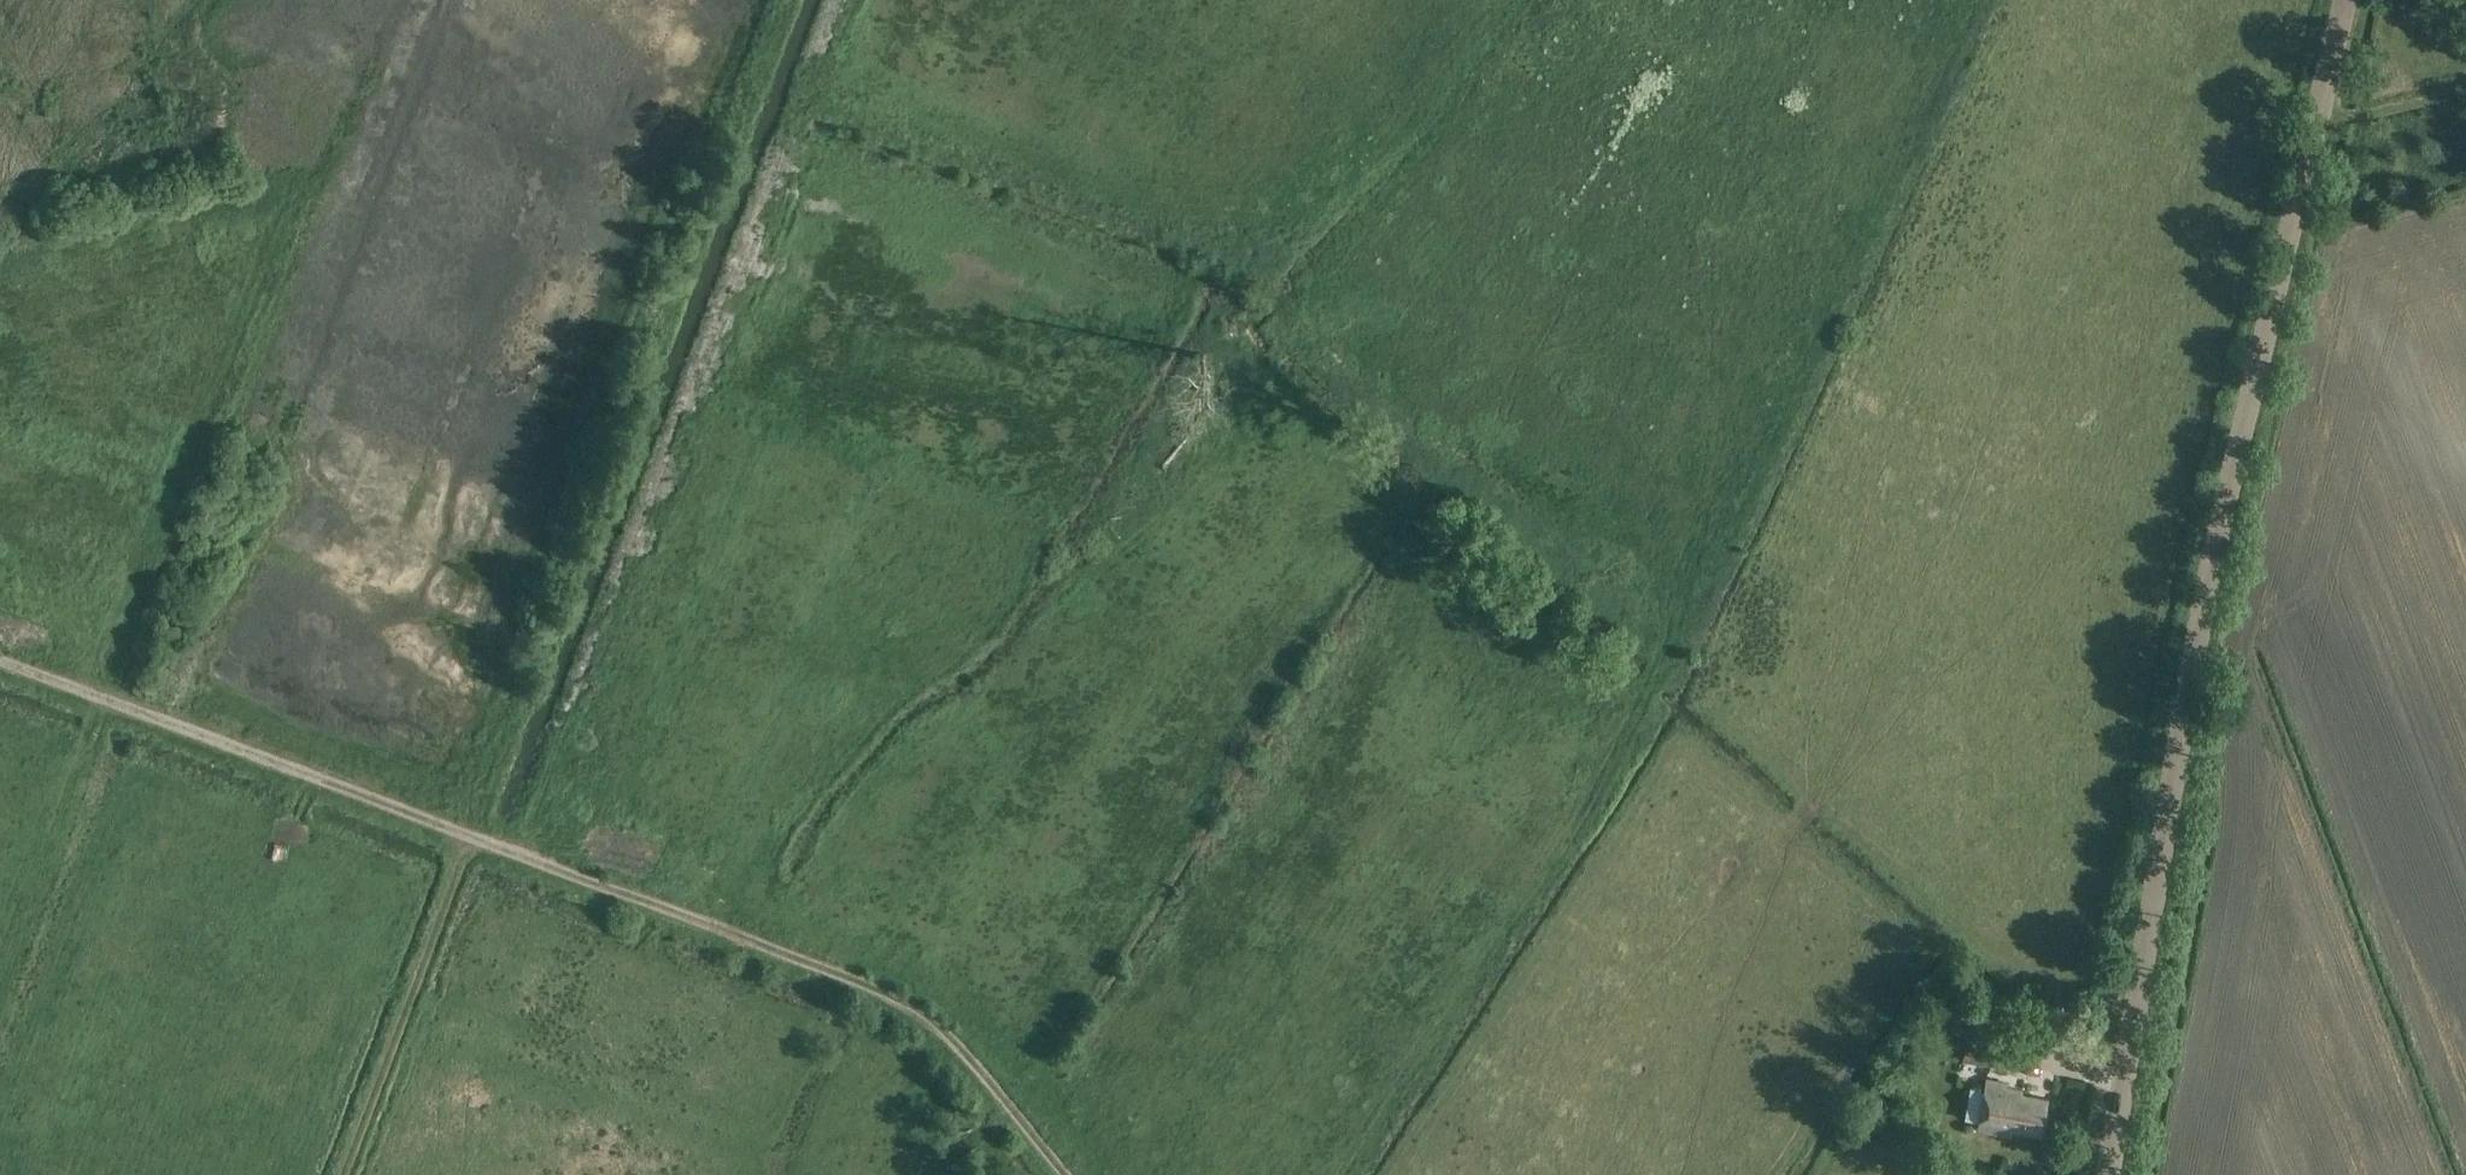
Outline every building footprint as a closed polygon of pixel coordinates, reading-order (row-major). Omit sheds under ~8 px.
[(2043,1132),(2049,1098),(2007,1090),(2008,1083),(1987,1079),(1978,1129),(2012,1135),(2013,1127),(2043,1132)]
